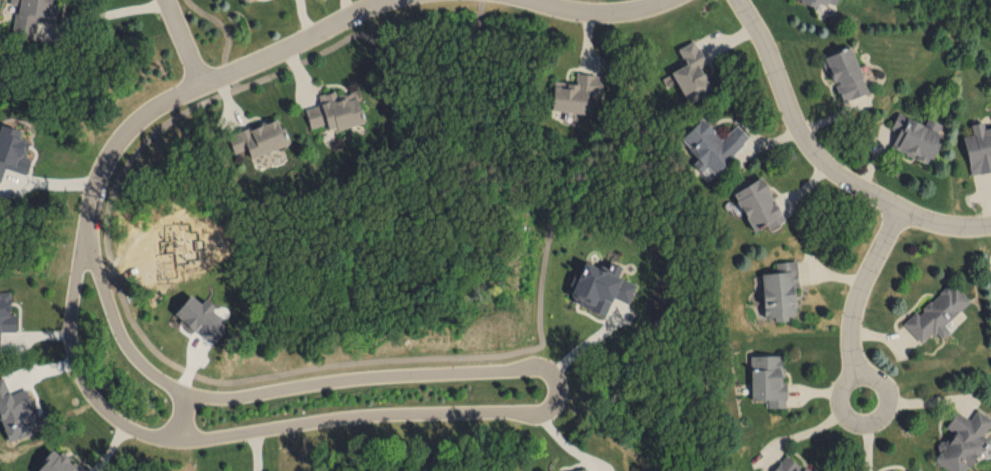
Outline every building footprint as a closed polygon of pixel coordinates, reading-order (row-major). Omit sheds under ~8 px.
[(14,26),(31,29),(33,18),(53,21),(55,7),(51,7),(52,0),(19,0),(14,26)] [(670,70),(687,102),(712,89),(698,64),(705,60),(694,39),(677,48),(685,63),(670,70)] [(823,56),(834,83),(835,83),(842,101),(868,91),(850,45),(823,56)] [(550,109),(585,112),(587,94),(600,95),(602,74),(576,72),(575,83),(553,81),(550,109)] [(309,127),(326,123),(328,130),(363,122),(356,90),(335,95),(334,90),(317,94),(320,104),(305,107),(309,127)] [(891,147),(929,162),(944,124),(927,117),(925,123),(897,112),(892,124),(899,127),(891,147)] [(287,144),(277,117),(228,135),(234,152),(247,148),(250,157),(287,144)] [(721,138),(701,117),(679,138),(698,157),(692,163),(700,172),(706,166),(713,173),(750,138),(736,124),(721,138)] [(990,170),(990,126),(984,127),(983,120),(971,123),(973,133),(964,135),(971,174),(990,170)] [(4,167),(27,173),(30,158),(24,156),(28,139),(18,137),(20,129),(0,124),(0,180),(1,181),(4,167)] [(753,231),(766,223),(769,228),(785,219),(774,201),(761,176),(732,192),(753,231)] [(635,283),(616,276),(620,265),(608,261),(606,268),(582,260),(569,295),(578,298),(576,303),(596,311),(601,297),(610,301),(612,296),(628,302),(635,283)] [(761,272),(764,317),(774,317),(774,319),(796,318),(794,286),(799,286),(797,260),(775,261),(775,271),(761,272)] [(921,342),(934,330),(942,338),(950,330),(944,324),(970,299),(951,280),(917,313),(915,310),(902,323),(921,342)] [(16,313),(10,313),(10,291),(0,290),(0,347),(0,330),(16,331),(16,313)] [(751,399),(768,398),(768,407),(787,406),(786,381),(783,381),(783,354),(750,354),(751,399)] [(976,450),(987,457),(990,451),(990,441),(981,435),(990,420),(990,418),(975,409),(969,418),(955,410),(945,426),(949,429),(932,458),(953,470),(963,470),(976,450)] [(56,446),(34,470),(84,470),(56,446)] [(785,453),(772,470),(809,470),(785,453)]
